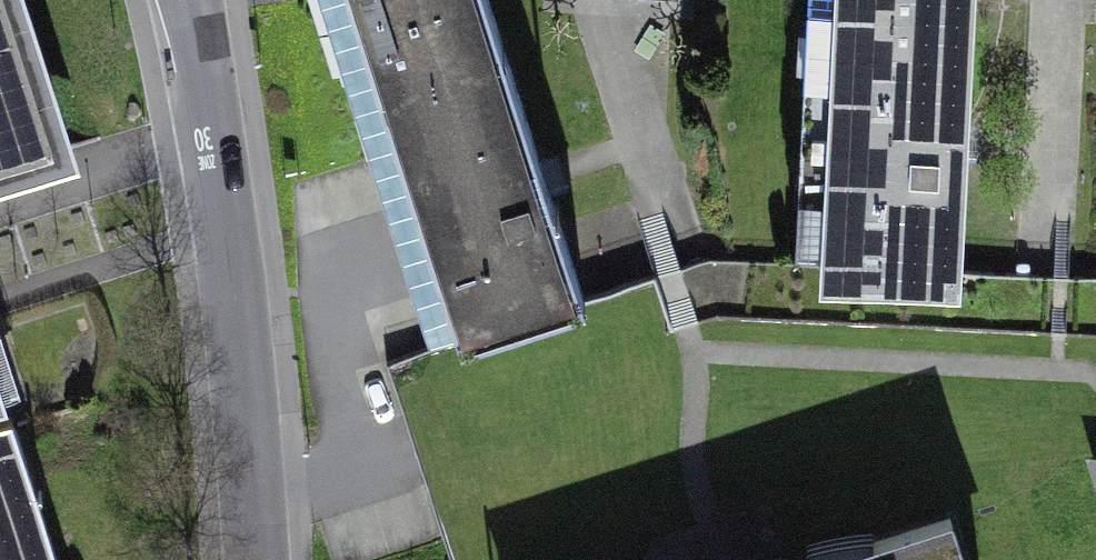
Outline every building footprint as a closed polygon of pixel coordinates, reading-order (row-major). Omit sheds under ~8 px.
[(80,175),(22,0),(0,0),(0,201),(80,175)] [(522,5),(520,0),(369,0),(385,48),(522,5)] [(838,10),(974,19),(975,0),(839,0),(838,10)] [(385,48),(483,332),(623,282),(522,5),(385,48)] [(966,134),(974,19),(838,10),(822,270),(958,278),(966,134)] [(14,415),(0,369),(0,420),(14,415)] [(14,415),(0,420),(0,559),(60,559),(14,415)] [(805,559),(982,559),(966,509),(805,559)]
